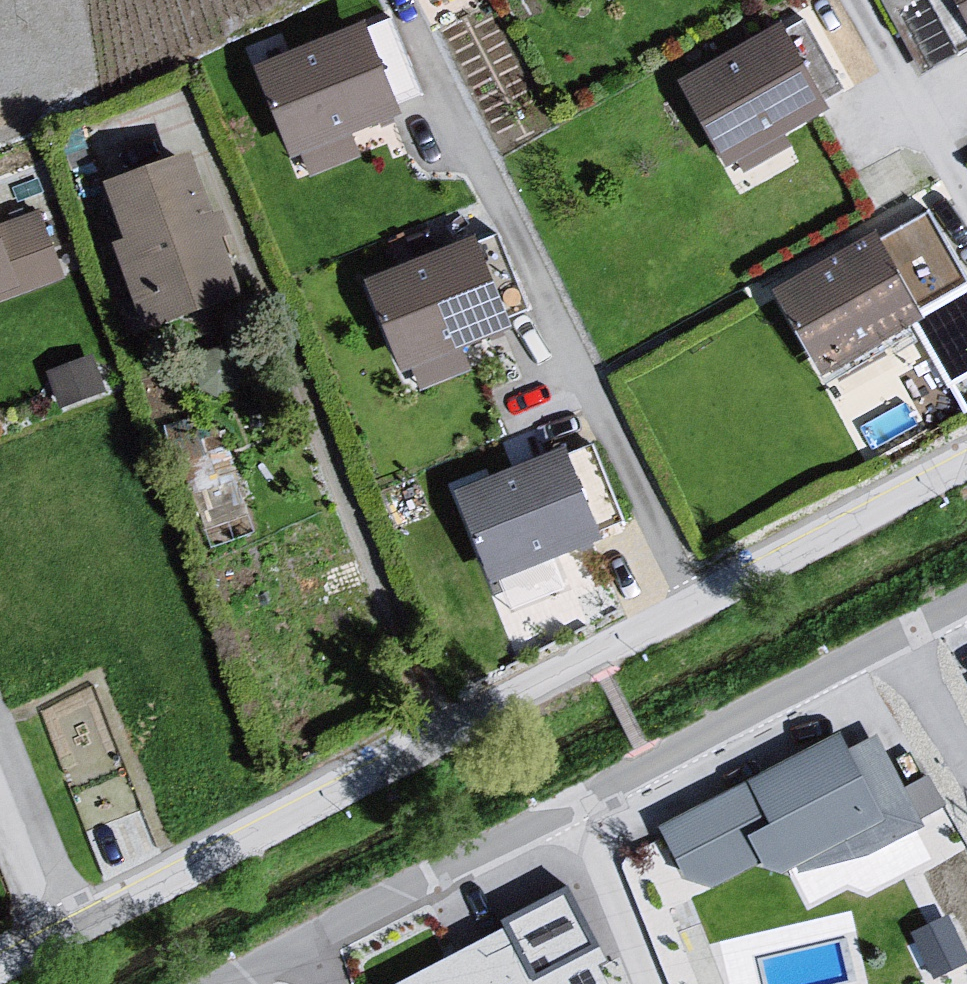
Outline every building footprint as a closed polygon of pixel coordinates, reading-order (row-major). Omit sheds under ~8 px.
[(966,33),(966,0),(945,0),(966,33)] [(390,26),(254,74),(297,188),(360,168),(352,140),(397,131),(397,120),(425,105),(390,26)] [(775,38),(678,96),(719,177),(825,125),(775,38)] [(189,169),(98,193),(121,248),(110,252),(140,336),(231,305),(189,169)] [(66,285),(35,220),(0,234),(0,308),(66,285)] [(878,246),(771,301),(820,382),(914,329),(878,246)] [(473,248),(360,287),(397,387),(407,385),(426,400),(462,381),(461,358),(508,335),(473,248)] [(568,451),(454,500),(486,593),(498,589),(507,610),(566,591),(554,568),(597,545),(568,451)] [(839,744),(746,789),(766,828),(742,839),(760,869),(795,876),(862,859),(920,833),(918,817),(899,791),(869,746),(846,758),(839,744)] [(766,828),(746,789),(655,834),(676,881),(711,894),(760,869),(742,839),(766,828)] [(404,983),(610,983),(565,899),(404,983)]
